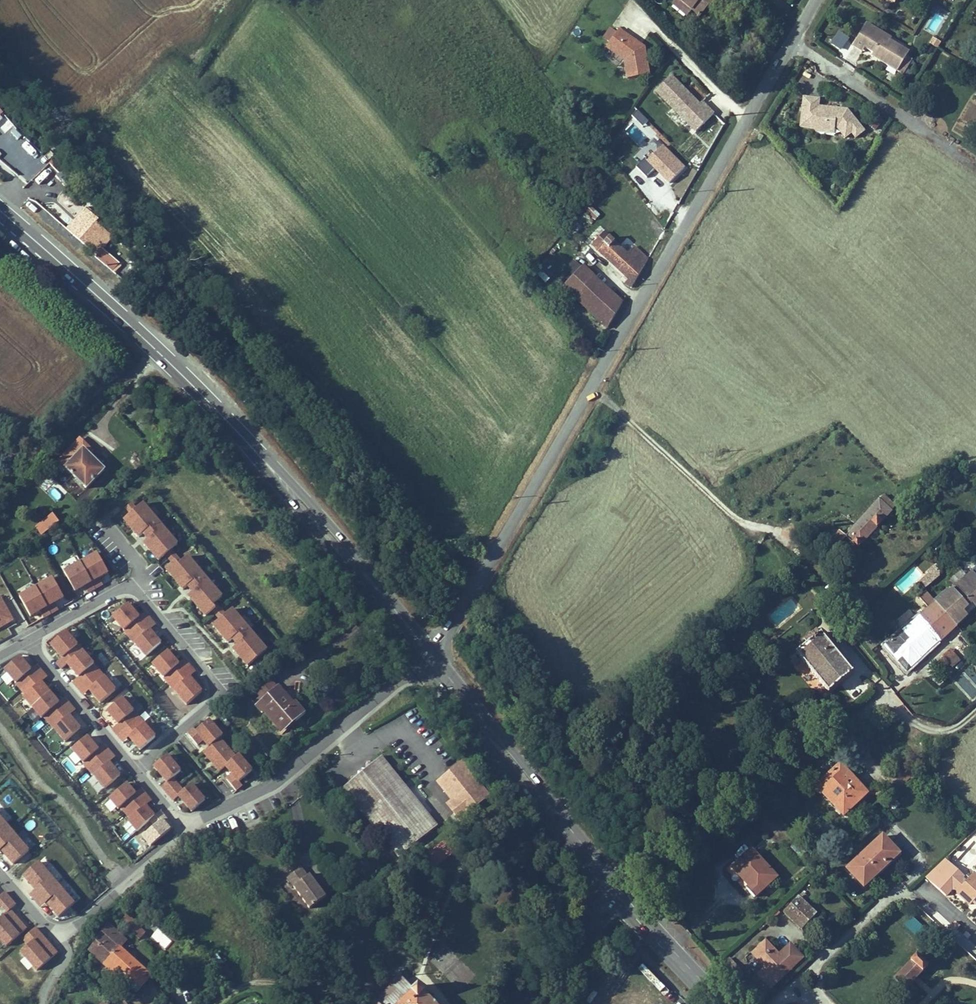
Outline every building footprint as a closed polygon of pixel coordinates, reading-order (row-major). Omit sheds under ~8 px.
[(673,6),(687,16),(692,10),(700,16),(708,7),(704,4),(707,0),(678,0),(673,6)] [(906,56),(909,51),(890,40),(892,38),(867,23),(855,42),(864,48),(874,53),(877,55),(878,60),(903,75),(913,60),(906,56)] [(649,75),(644,47),(641,48),(637,45),(638,43),(619,29),(609,43),(616,48),(613,52),(624,60),(628,79),(649,75)] [(929,44),(937,48),(941,42),(933,38),(929,44)] [(864,48),(855,42),(853,47),(862,52),(864,48)] [(616,48),(609,43),(606,47),(613,52),(616,48)] [(699,104),(671,76),(656,91),(696,132),(714,114),(702,102),(699,104)] [(865,131),(848,110),(841,109),(841,111),(837,111),(837,109),(818,106),(819,99),(804,97),(800,127),(816,129),(817,123),(834,124),(834,127),(837,128),(845,137),(851,132),(856,138),(865,131)] [(868,125),(880,133),(888,122),(877,113),(868,125)] [(816,129),(816,132),(833,133),(834,127),(834,124),(817,123),(816,129)] [(661,143),(637,168),(646,177),(653,169),(669,184),(686,167),(661,143)] [(25,145),(17,151),(23,158),(31,152),(25,145)] [(635,168),(628,175),(634,181),(641,173),(635,168)] [(66,206),(77,215),(85,206),(65,188),(57,198),(66,206)] [(589,206),(585,212),(595,219),(599,213),(589,206)] [(121,263),(104,248),(116,234),(84,207),(66,229),(115,271),(121,263)] [(585,227),(589,218),(580,214),(576,223),(585,227)] [(640,274),(648,259),(635,246),(627,255),(604,232),(592,244),(629,278),(625,283),(631,288),(640,274)] [(569,281),(582,267),(574,260),(561,274),(569,281)] [(622,303),(582,266),(582,267),(569,281),(564,286),(607,329),(613,320),(622,303)] [(154,282),(144,269),(136,275),(147,288),(154,282)] [(133,290),(140,284),(134,276),(127,283),(133,290)] [(94,452),(80,439),(75,444),(82,451),(84,449),(91,456),(94,452)] [(95,466),(88,459),(91,456),(84,449),(82,451),(75,444),(58,461),(87,489),(105,470),(98,463),(95,466)] [(98,463),(91,456),(88,459),(95,466),(98,463)] [(53,487),(48,493),(57,501),(62,495),(53,487)] [(858,548),(891,511),(879,500),(846,536),(840,530),(826,545),(833,551),(846,537),(858,548)] [(131,514),(137,509),(132,503),(129,506),(126,508),(131,514)] [(137,509),(131,514),(124,520),(139,537),(143,534),(149,529),(154,535),(148,540),(144,543),(159,561),(166,555),(172,550),(178,544),(143,504),(137,509)] [(59,522),(53,514),(42,522),(48,530),(59,522)] [(48,530),(42,522),(36,527),(42,534),(48,530)] [(154,535),(149,529),(143,534),(148,540),(154,535)] [(172,550),(166,555),(173,563),(176,561),(179,565),(182,562),(172,550)] [(109,573),(98,553),(81,563),(96,589),(103,585),(100,578),(109,573)] [(222,597),(188,557),(182,562),(179,565),(176,561),(173,563),(166,569),(183,590),(187,586),(193,581),(198,587),(192,592),(189,596),(206,616),(213,611),(216,608),(213,605),(216,602),(222,597)] [(96,589),(81,563),(65,572),(76,591),(85,586),(88,593),(96,589)] [(955,582),(964,573),(957,566),(948,575),(955,582)] [(975,607),(975,577),(972,572),(936,603),(956,626),(975,607)] [(55,603),(64,598),(53,578),(37,587),(51,614),(59,609),(55,603)] [(198,587),(193,581),(187,586),(192,592),(198,587)] [(51,614),(37,587),(20,597),(31,616),(40,611),(44,618),(51,614)] [(907,672),(956,626),(936,603),(926,591),(919,597),(929,609),(884,646),(907,672)] [(0,597),(0,629),(14,620),(1,597),(0,597)] [(220,620),(226,614),(216,602),(213,605),(216,608),(213,611),(220,620)] [(135,620),(139,617),(128,604),(113,617),(129,637),(141,627),(135,620)] [(226,614),(220,620),(214,625),(228,643),(232,639),(238,634),(243,640),(237,645),(233,649),(248,666),(255,661),(261,655),(267,650),(233,609),(226,614)] [(151,619),(145,612),(139,617),(135,620),(141,627),(151,619)] [(150,630),(156,625),(151,619),(141,627),(147,633),(150,630)] [(161,643),(150,630),(147,633),(141,627),(129,637),(146,656),(161,643)] [(853,672),(821,633),(816,628),(804,638),(807,643),(796,652),(829,692),(853,672)] [(84,650),(68,630),(51,644),(62,657),(66,654),(71,661),(84,650)] [(243,640),(238,634),(232,639),(237,645),(243,640)] [(864,642),(872,650),(877,644),(869,637),(864,642)] [(181,663),(170,650),(152,664),(169,683),(191,665),(187,659),(181,663)] [(101,670),(86,651),(69,665),(79,678),(83,675),(89,681),(101,670)] [(62,669),(71,661),(66,654),(62,657),(56,662),(62,669)] [(261,655),(255,661),(262,669),(268,664),(261,655)] [(960,661),(955,655),(947,661),(953,668),(960,661)] [(32,679),(28,674),(34,669),(22,656),(5,670),(20,689),(32,679)] [(42,670),(38,665),(34,669),(28,674),(32,679),(42,670)] [(185,703),(203,688),(191,674),(196,670),(191,665),(169,683),(185,703)] [(48,676),(42,670),(20,689),(33,707),(51,693),(52,691),(43,681),(48,676)] [(101,703),(118,689),(101,670),(89,681),(94,687),(90,691),(101,703)] [(79,689),(89,681),(83,675),(79,678),(74,683),(79,689)] [(94,687),(89,681),(79,689),(84,695),(90,691),(94,687)] [(264,699),(256,706),(262,713),(264,711),(280,730),(293,719),(296,722),(305,714),(300,708),(303,706),(289,689),(284,694),(278,687),(277,687),(271,681),(258,692),(261,696),(264,699)] [(61,712),(56,707),(60,704),(51,693),(33,707),(42,718),(44,716),(49,722),(61,712)] [(256,706),(264,699),(261,696),(253,703),(256,706)] [(141,717),(125,697),(108,711),(119,724),(122,721),(128,728),(141,717)] [(61,712),(70,704),(66,699),(60,704),(56,707),(61,712)] [(69,714),(75,710),(70,704),(61,712),(65,718),(69,714)] [(81,728),(69,714),(65,718),(61,712),(49,722),(65,741),(81,728)] [(140,750),(157,736),(141,717),(128,728),(133,734),(129,737),(140,750)] [(283,733),(296,722),(293,719),(280,730),(283,733)] [(239,782),(252,771),(239,755),(236,758),(220,738),(223,736),(209,720),(197,731),(194,728),(188,733),(204,752),(210,747),(226,767),(220,771),(236,790),(242,785),(239,782)] [(118,736),(128,728),(122,721),(119,724),(113,729),(118,736)] [(133,734),(128,728),(118,736),(123,742),(129,737),(133,734)] [(868,740),(871,738),(867,733),(860,740),(864,744),(865,743),(868,746),(871,743),(868,740)] [(100,757),(96,751),(100,748),(90,737),(73,752),(82,762),(84,760),(89,766),(100,757)] [(100,757),(110,749),(105,743),(100,748),(96,751),(100,757)] [(110,760),(115,755),(110,749),(100,757),(106,763),(110,760)] [(181,771),(168,756),(155,767),(168,782),(162,787),(168,794),(179,785),(173,778),(181,771)] [(438,826),(382,756),(343,788),(399,857),(438,826)] [(121,773),(110,760),(106,763),(100,757),(89,766),(106,786),(121,773)] [(489,796),(462,762),(441,779),(455,798),(452,800),(447,804),(459,820),(489,796)] [(853,773),(843,762),(840,764),(851,775),(853,773)] [(848,811),(868,793),(851,775),(840,764),(827,776),(832,781),(825,787),(848,811)] [(903,785),(893,774),(882,785),(891,795),(903,785)] [(455,798),(441,779),(437,782),(452,800),(455,798)] [(137,803),(132,797),(136,794),(127,783),(110,798),(119,809),(121,807),(126,813),(137,803)] [(206,800),(192,785),(184,791),(179,785),(168,794),(174,801),(179,796),(192,811),(206,800)] [(148,794),(143,789),(136,794),(132,797),(137,803),(148,794)] [(128,821),(137,831),(150,820),(156,815),(147,804),(152,800),(148,794),(137,803),(126,813),(131,819),(128,821)] [(166,816),(161,810),(156,815),(150,820),(155,826),(144,836),(152,846),(172,829),(163,818),(166,816)] [(12,829),(0,816),(0,839),(12,829)] [(31,849),(12,829),(1,839),(6,845),(2,848),(3,849),(15,863),(31,849)] [(428,871),(457,849),(459,844),(453,835),(427,855),(430,859),(423,864),(428,871)] [(866,885),(899,853),(883,836),(847,869),(854,876),(856,874),(866,885)] [(777,877),(751,849),(732,867),(744,880),(745,886),(754,897),(777,877)] [(813,869),(817,865),(811,858),(807,862),(813,869)] [(952,888),(958,882),(952,876),(950,878),(942,870),(949,862),(945,859),(925,877),(946,896),(952,888)] [(46,892),(57,881),(39,861),(24,875),(36,889),(37,890),(41,886),(46,892)] [(967,880),(949,862),(942,870),(950,878),(952,876),(958,882),(952,888),(956,892),(967,880)] [(326,896),(310,874),(308,876),(301,867),(287,878),(310,908),(326,896)] [(973,873),(967,880),(956,892),(970,905),(974,901),(975,903),(975,875),(973,873)] [(866,885),(856,874),(854,876),(864,886),(866,885)] [(77,903),(59,882),(47,893),(52,898),(48,902),(49,903),(62,916),(77,903)] [(37,900),(46,892),(41,886),(37,890),(36,889),(31,894),(37,900)] [(11,898),(6,892),(0,897),(0,907),(11,898)] [(52,898),(47,893),(38,901),(44,907),(49,903),(48,902),(52,898)] [(802,929),(816,915),(798,897),(783,912),(802,929)] [(27,928),(10,909),(16,904),(11,898),(0,907),(0,909),(4,914),(0,917),(0,940),(6,946),(27,928)] [(138,927),(134,923),(135,920),(132,918),(130,919),(126,916),(120,922),(134,935),(139,930),(137,928),(138,927)] [(107,924),(102,931),(104,933),(109,927),(125,941),(126,941),(107,924)] [(58,952),(36,927),(23,939),(29,944),(21,951),(37,971),(58,952)] [(102,931),(89,949),(115,973),(122,967),(136,981),(131,987),(137,993),(148,980),(152,976),(120,947),(125,941),(109,927),(104,933),(102,931)] [(157,927),(149,935),(164,949),(172,941),(157,927)] [(140,940),(145,934),(140,929),(139,930),(134,935),(140,940)] [(791,968),(766,941),(753,954),(766,967),(758,975),(771,988),(791,968)] [(766,967),(753,954),(745,961),(758,975),(766,967)] [(225,965),(216,955),(209,961),(218,971),(225,965)] [(906,989),(928,966),(916,955),(894,978),(906,989)] [(725,972),(734,963),(728,957),(720,966),(725,972)] [(732,979),(741,971),(734,963),(725,972),(732,979)] [(233,975),(225,965),(218,971),(226,981),(233,975)] [(414,989),(400,974),(376,1000),(380,1003),(399,1003),(414,989)] [(418,985),(414,989),(399,1003),(435,1003),(418,985)] [(630,999),(617,993),(611,1003),(628,1003),(630,999)]
